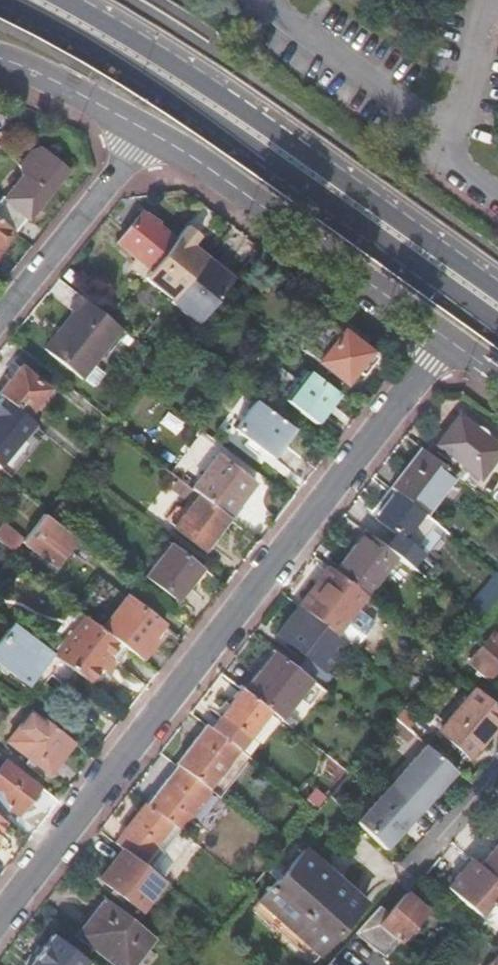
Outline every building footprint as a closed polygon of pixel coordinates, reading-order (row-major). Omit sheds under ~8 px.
[(15,232),(26,218),(29,220),(48,197),(47,195),(67,170),(41,149),(30,154),(20,168),(24,177),(7,200),(2,196),(0,199),(0,221),(11,229),(15,232)] [(117,242),(150,269),(174,240),(140,213),(117,242)] [(11,229),(0,221),(0,244),(11,229)] [(44,348),(43,349),(81,379),(121,329),(80,295),(69,309),(73,312),(60,327),(62,329),(46,349),(44,348)] [(327,317),(301,349),(344,382),(354,370),(361,375),(375,357),(327,317)] [(25,417),(47,391),(18,368),(0,392),(0,397),(25,417)] [(315,422),(337,393),(307,370),(285,399),(315,422)] [(29,420),(25,417),(0,397),(0,431),(10,418),(22,428),(29,420)] [(292,430),(293,428),(256,399),(234,427),(272,457),(273,455),(272,454),(291,429),(292,430)] [(436,444),(480,477),(497,453),(497,446),(458,415),(436,444)] [(27,423),(17,435),(29,445),(39,432),(27,423)] [(421,512),(425,514),(455,475),(420,447),(389,486),(421,512)] [(190,488),(228,517),(253,483),(217,455),(190,488)] [(203,549),(228,517),(190,488),(182,482),(176,490),(192,502),(173,526),(203,549)] [(401,537),(421,512),(389,486),(375,506),(380,510),(375,517),(401,537)] [(52,521),(43,514),(24,537),(32,544),(53,562),(73,537),(52,521)] [(365,594),(396,555),(364,531),(334,570),(365,594)] [(177,598),(202,566),(172,543),(147,575),(177,598)] [(333,633),(334,634),(365,594),(334,570),(328,566),(297,605),(333,633)] [(126,596),(101,628),(126,647),(138,656),(142,659),(155,642),(151,638),(162,623),(126,596)] [(310,678),(320,686),(331,672),(314,658),(333,633),(297,605),(276,633),(305,655),(295,667),(310,678)] [(48,650),(12,623),(0,639),(0,664),(24,682),(48,650)] [(115,662),(126,647),(101,628),(71,667),(88,681),(100,666),(107,656),(115,662)] [(496,634),(494,632),(468,662),(476,669),(471,676),(476,680),(482,674),(490,681),(497,671),(497,636),(496,634)] [(267,708),(280,718),(310,678),(295,667),(275,651),(244,690),(267,708)] [(439,728),(470,755),(497,723),(497,706),(475,686),(439,728)] [(246,735),(267,708),(244,690),(241,688),(219,715),(246,735)] [(48,773),(73,741),(31,709),(6,741),(48,773)] [(418,724),(401,709),(394,718),(411,732),(418,724)] [(411,732),(394,718),(388,725),(405,740),(411,732)] [(177,764),(206,788),(238,748),(206,724),(175,763),(177,764)] [(393,783),(357,822),(386,850),(423,809),(457,771),(426,744),(393,783)] [(39,785),(5,759),(0,765),(0,800),(18,813),(39,785)] [(170,822),(177,828),(208,789),(206,788),(177,764),(146,803),(170,822)] [(122,848),(139,862),(153,845),(160,851),(150,864),(163,875),(191,839),(177,828),(170,822),(146,803),(145,802),(114,842),(122,848)] [(465,828),(455,842),(477,858),(487,844),(465,828)] [(138,908),(161,879),(139,862),(122,848),(98,878),(138,908)] [(305,848),(258,901),(317,954),(365,902),(305,848)] [(472,860),(454,881),(448,888),(480,916),(497,931),(497,929),(497,883),(472,860)] [(383,903),(358,932),(385,955),(425,908),(406,892),(390,909),(383,903)] [(152,935),(104,898),(77,933),(118,964),(128,964),(152,935)] [(87,961),(51,933),(26,964),(84,964),(87,961)] [(488,964),(497,964),(497,953),(488,964)] [(335,957),(328,964),(345,964),(335,957)]
